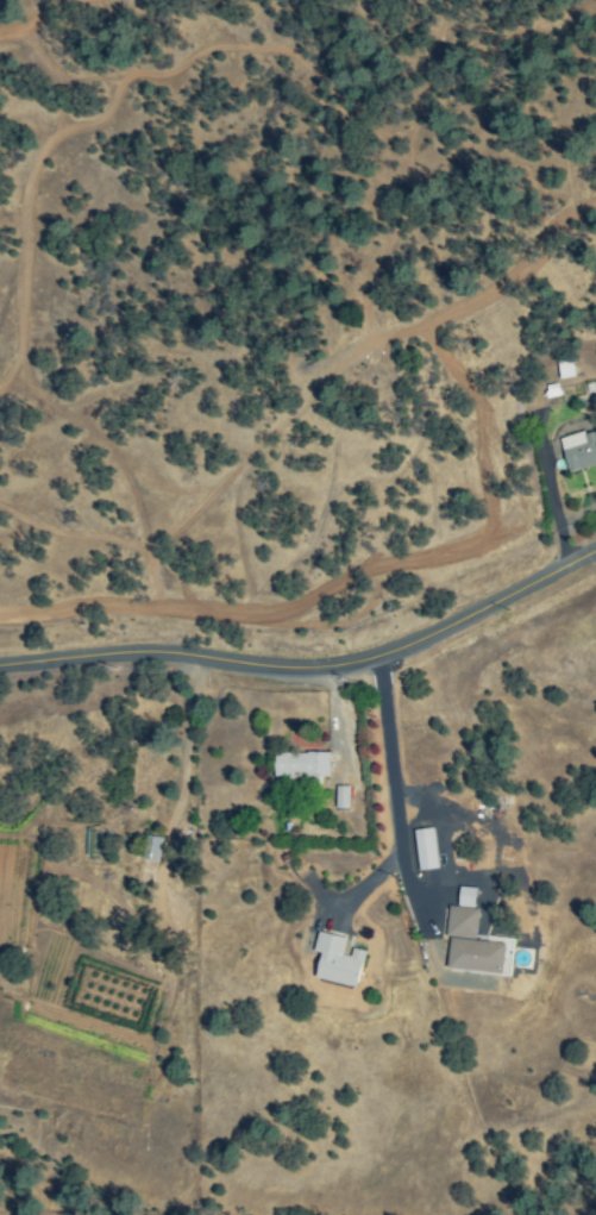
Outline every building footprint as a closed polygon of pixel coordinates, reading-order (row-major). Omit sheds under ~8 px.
[(566,474),(595,466),(595,445),(592,431),(557,439),(566,474)] [(328,754),(273,753),(272,778),(327,780),(328,754)] [(334,810),(347,810),(348,788),(335,788),(334,810)] [(413,831),(415,871),(434,870),(432,830),(413,831)] [(142,861),(157,863),(160,839),(145,837),(142,861)] [(509,977),(510,962),(504,962),(506,945),(475,942),(478,909),(473,908),(475,889),(458,888),(456,908),(447,907),(444,939),(447,939),(444,971),(509,977)] [(313,980),(355,989),(362,952),(350,950),(349,958),(341,956),(345,939),(316,933),(312,953),(319,954),(313,980)]
